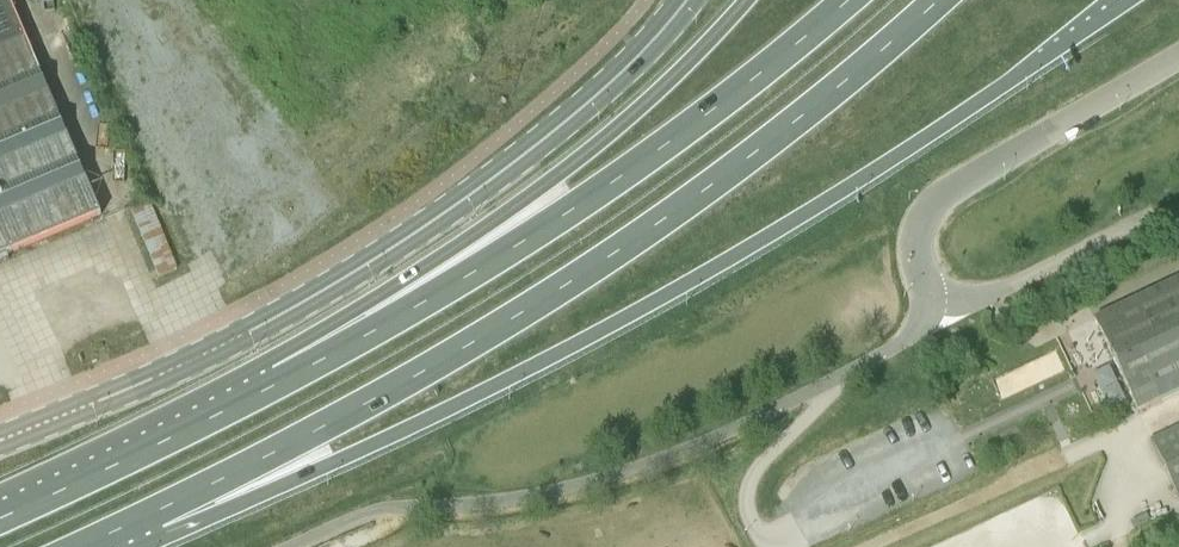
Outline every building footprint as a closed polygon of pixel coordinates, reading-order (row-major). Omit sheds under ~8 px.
[(101,216),(7,0),(0,0),(0,259),(101,216)] [(142,207),(149,239),(164,236),(156,204),(142,207)] [(1094,319),(1138,413),(1178,393),(1178,279),(1094,319)] [(1152,440),(1178,498),(1178,427),(1152,440)]
